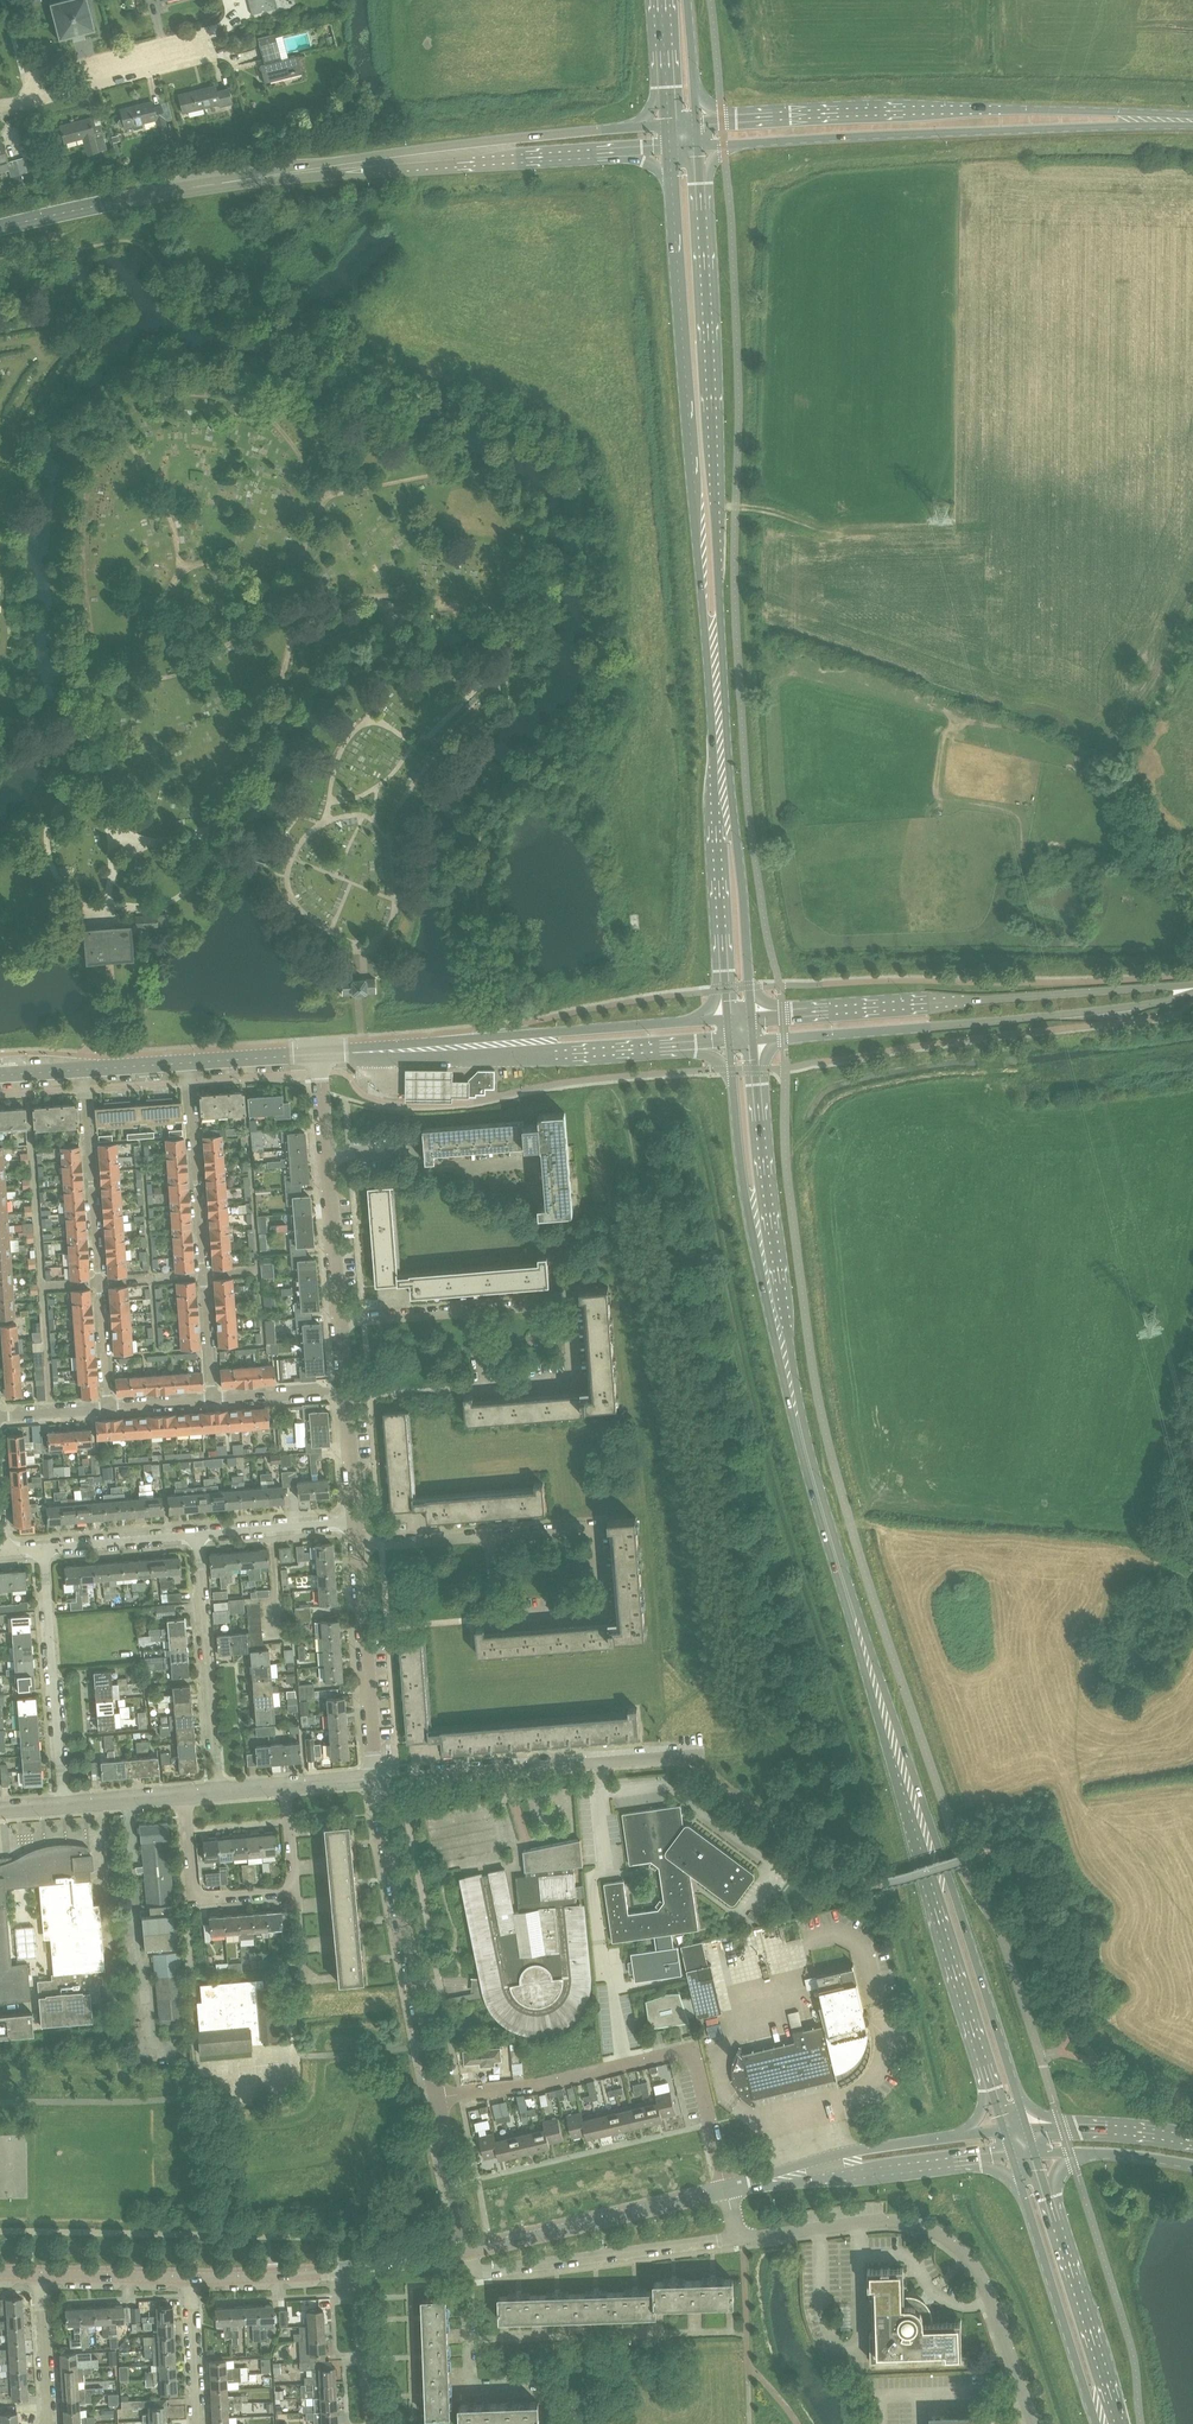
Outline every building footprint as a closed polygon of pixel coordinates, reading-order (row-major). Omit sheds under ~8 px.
[(94,30),(86,0),(60,0),(48,3),(58,40),(78,35),(83,33),(94,30)] [(251,14),(277,8),(276,7),(283,5),(282,1),(275,2),(275,0),(248,0),(251,14)] [(282,35),(275,37),(274,34),(257,38),(259,46),(264,64),(260,65),(264,83),(301,74),(297,56),(288,58),(287,53),(283,39),(282,35)] [(331,35),(325,37),(327,45),(333,43),(331,35)] [(214,85),(182,93),(177,94),(182,112),(218,103),(219,106),(231,102),(227,88),(219,90),(216,91),(214,85)] [(119,109),(122,118),(119,119),(118,121),(118,125),(121,127),(124,126),(124,127),(132,125),(133,131),(145,128),(144,122),(155,119),(159,132),(167,130),(160,105),(153,107),(152,101),(119,109)] [(59,125),(64,142),(82,137),(87,153),(106,148),(102,135),(95,137),(90,117),(59,125)] [(7,162),(11,176),(21,174),(16,159),(7,162)] [(15,185),(23,183),(21,175),(13,177),(15,185)] [(268,726),(268,727),(280,731),(283,722),(271,717),(270,721),(268,726)] [(135,926),(169,925),(169,913),(135,915),(135,926)] [(129,926),(107,928),(109,959),(132,957),(129,926)] [(109,959),(107,928),(84,930),(87,961),(109,959)] [(358,992),(375,991),(374,977),(358,978),(352,978),(351,977),(340,977),(341,993),(358,992)] [(470,1080),(479,1071),(478,1070),(468,1079),(465,1079),(453,1080),(453,1069),(406,1068),(406,1089),(406,1100),(452,1100),(452,1095),(466,1095),(470,1095),(470,1080)] [(486,1088),(495,1088),(495,1069),(479,1069),(478,1070),(479,1071),(470,1080),(469,1081),(469,1084),(469,1086),(466,1086),(466,1095),(470,1095),(477,1095),(477,1093),(486,1093),(486,1088)] [(242,1091),(228,1092),(230,1114),(244,1113),(242,1091)] [(228,1092),(214,1094),(215,1115),(230,1114),(228,1092)] [(215,1115),(214,1094),(200,1095),(201,1116),(215,1115)] [(265,1096),(266,1112),(274,1111),(275,1118),(290,1117),(289,1107),(282,1107),(281,1094),(265,1096)] [(266,1112),(265,1096),(248,1097),(250,1116),(266,1115),(266,1112)] [(170,1098),(159,1099),(161,1121),(173,1120),(173,1118),(182,1117),(181,1102),(171,1103),(170,1098)] [(148,1104),(138,1105),(139,1120),(148,1120),(148,1122),(161,1121),(159,1099),(147,1099),(148,1104)] [(129,1101),(117,1102),(118,1124),(131,1123),(131,1121),(139,1120),(138,1105),(129,1106),(129,1101)] [(105,1107),(95,1108),(96,1123),(105,1123),(105,1125),(118,1124),(117,1102),(105,1103),(105,1107)] [(76,1105),(61,1106),(63,1127),(77,1126),(76,1105)] [(61,1106),(47,1107),(48,1128),(63,1127),(61,1106)] [(48,1128),(47,1107),(33,1108),(34,1129),(48,1128)] [(25,1108),(10,1109),(12,1130),(27,1129),(25,1108)] [(0,1110),(0,1131),(12,1130),(10,1109),(0,1110)] [(568,1145),(566,1111),(541,1112),(541,1122),(526,1124),(526,1123),(525,1121),(525,1122),(424,1129),(425,1141),(426,1160),(436,1159),(436,1148),(512,1143),(526,1142),(527,1145),(535,1145),(543,1144),(543,1147),(547,1147),(551,1204),(539,1205),(540,1215),(571,1213),(571,1212),(566,1145),(568,1145)] [(288,1141),(289,1150),(305,1148),(304,1132),(292,1133),(291,1126),(287,1126),(281,1127),(282,1142),(288,1141)] [(203,1137),(217,1136),(216,1128),(202,1129),(203,1137)] [(217,1136),(203,1137),(204,1151),(222,1149),(221,1136),(217,1136)] [(164,1140),(165,1153),(185,1152),(184,1139),(164,1140)] [(98,1145),(98,1158),(117,1157),(116,1144),(98,1145)] [(60,1148),(61,1161),(80,1160),(79,1147),(60,1148)] [(305,1148),(289,1150),(286,1150),(287,1166),(290,1166),(307,1165),(305,1148)] [(222,1149),(204,1151),(205,1163),(223,1162),(222,1149)] [(185,1152),(165,1153),(166,1166),(186,1165),(185,1152)] [(527,1153),(516,1154),(516,1163),(528,1163),(527,1153)] [(117,1157),(98,1158),(99,1171),(118,1170),(117,1157)] [(80,1160),(61,1161),(62,1174),(81,1173),(80,1160)] [(223,1162),(205,1163),(206,1176),(224,1175),(223,1162)] [(186,1165),(166,1166),(167,1179),(187,1177),(186,1165)] [(285,1175),(286,1190),(296,1189),(296,1182),(308,1181),(307,1165),(290,1166),(291,1175),(285,1175)] [(118,1170),(99,1171),(100,1185),(119,1183),(118,1170)] [(81,1173),(62,1174),(62,1187),(81,1186),(81,1183),(81,1173)] [(224,1175),(206,1176),(207,1189),(225,1188),(224,1175)] [(187,1177),(167,1179),(168,1192),(187,1190),(187,1177)] [(119,1183),(100,1185),(101,1197),(120,1196),(119,1183)] [(391,1184),(368,1186),(373,1256),(375,1285),(404,1283),(409,1282),(410,1295),(549,1285),(547,1256),(538,1257),(539,1262),(535,1263),(397,1273),(391,1184)] [(81,1186),(62,1187),(63,1201),(82,1199),(81,1186)] [(225,1188),(207,1189),(208,1203),(226,1201),(225,1188)] [(296,1189),(286,1190),(287,1205),(293,1205),(294,1213),(290,1213),(290,1214),(311,1212),(309,1195),(297,1196),(296,1189)] [(187,1190),(168,1192),(169,1205),(188,1204),(187,1190)] [(120,1196),(101,1197),(102,1210),(121,1209),(120,1196)] [(82,1199),(63,1201),(64,1213),(83,1212),(82,1199)] [(226,1201),(208,1203),(209,1216),(227,1214),(226,1201)] [(188,1204),(169,1205),(170,1218),(189,1216),(188,1204)] [(121,1209),(102,1210),(102,1213),(103,1224),(122,1222),(121,1209)] [(0,1213),(0,1226),(9,1225),(8,1212),(0,1213)] [(83,1212),(64,1213),(65,1227),(84,1225),(83,1212)] [(311,1212),(290,1214),(292,1230),(295,1230),(312,1228),(311,1212)] [(227,1214),(209,1216),(210,1229),(228,1227),(227,1214)] [(189,1216),(170,1218),(171,1231),(190,1230),(189,1216)] [(56,1230),(55,1219),(47,1220),(48,1231),(56,1230)] [(122,1222),(103,1224),(104,1237),(123,1235),(122,1222)] [(0,1226),(0,1239),(10,1238),(9,1225),(0,1226)] [(84,1225),(65,1227),(66,1239),(85,1238),(84,1225)] [(228,1227),(210,1229),(210,1242),(229,1240),(228,1227)] [(290,1239),(291,1254),(301,1253),(301,1246),(313,1245),(312,1228),(295,1230),(296,1238),(290,1239)] [(190,1230),(171,1231),(172,1244),(191,1243),(190,1230)] [(159,1232),(150,1233),(150,1238),(151,1246),(156,1246),(156,1238),(159,1238),(159,1232)] [(268,1233),(258,1234),(259,1249),(259,1251),(269,1250),(268,1233)] [(123,1235),(104,1237),(105,1250),(124,1248),(123,1235)] [(0,1239),(0,1252),(11,1251),(10,1238),(0,1239)] [(85,1238),(66,1239),(67,1253),(86,1251),(85,1238)] [(229,1240),(210,1242),(211,1255),(230,1253),(229,1240)] [(191,1243),(172,1244),(173,1257),(192,1256),(191,1243)] [(124,1248),(105,1250),(106,1262),(125,1261),(124,1248)] [(139,1260),(141,1260),(147,1259),(146,1250),(139,1251),(139,1260)] [(0,1252),(0,1265),(12,1264),(11,1251),(0,1252)] [(86,1251),(67,1253),(68,1266),(87,1264),(86,1251)] [(230,1253),(211,1255),(212,1268),(231,1266),(230,1253)] [(301,1253),(291,1254),(293,1269),(298,1268),(299,1277),(296,1277),(296,1278),(316,1276),(315,1259),(302,1260),(301,1253)] [(192,1256),(173,1257),(174,1270),(193,1269),(192,1256)] [(125,1261),(106,1262),(107,1276),(126,1274),(125,1261)] [(0,1265),(0,1278),(12,1277),(12,1264),(0,1265)] [(87,1264),(68,1266),(69,1278),(88,1277),(87,1264)] [(273,1269),(261,1270),(261,1278),(273,1277),(273,1269)] [(316,1276),(296,1278),(297,1294),(300,1293),(317,1292),(316,1276)] [(0,1278),(0,1291),(13,1290),(12,1277),(0,1278)] [(232,1278),(214,1279),(215,1292),(233,1291),(232,1278)] [(194,1281),(175,1282),(176,1296),(195,1294),(194,1281)] [(127,1286),(108,1287),(109,1300),(128,1299),(127,1286)] [(595,1387),(586,1388),(582,1388),(474,1399),(473,1396),(471,1397),(464,1397),(466,1414),(466,1416),(467,1424),(585,1414),(584,1408),(590,1407),(619,1405),(608,1286),(598,1287),(596,1287),(580,1288),(580,1297),(587,1296),(595,1379),(595,1387)] [(292,1287),(275,1288),(275,1296),(292,1294),(292,1287)] [(71,1290),(72,1304),(91,1302),(90,1289),(71,1290)] [(0,1291),(0,1304),(14,1303),(13,1290),(0,1291)] [(233,1291),(215,1292),(216,1306),(234,1304),(233,1291)] [(295,1303),(296,1318),(306,1317),(306,1310),(319,1309),(317,1292),(300,1293),(301,1303),(295,1303)] [(195,1294),(176,1296),(177,1309),(196,1307),(195,1294)] [(129,1312),(128,1299),(109,1300),(110,1314),(129,1312)] [(91,1302),(72,1304),(73,1317),(92,1316),(91,1302)] [(0,1304),(0,1318),(15,1317),(14,1303),(0,1304)] [(234,1304),(216,1306),(216,1319),(235,1317),(234,1304)] [(197,1320),(196,1307),(177,1309),(178,1322),(197,1320)] [(130,1325),(129,1312),(110,1314),(111,1316),(111,1317),(111,1320),(111,1324),(112,1327),(130,1325)] [(92,1316),(73,1317),(74,1330),(93,1329),(92,1316)] [(235,1317),(216,1319),(217,1332),(236,1331),(235,1317)] [(306,1317),(296,1318),(297,1333),(303,1333),(304,1341),(322,1339),(320,1323),(307,1324),(306,1317)] [(197,1320),(178,1322),(179,1335),(198,1334),(197,1320)] [(1,1340),(17,1338),(16,1324),(0,1325),(0,1326),(1,1340)] [(130,1325),(112,1327),(113,1340),(131,1338),(130,1325)] [(93,1329),(74,1330),(75,1344),(94,1343),(93,1329)] [(236,1331),(217,1332),(218,1345),(236,1344),(236,1331)] [(198,1334),(179,1335),(180,1348),(199,1347),(198,1334)] [(17,1338),(1,1340),(2,1351),(2,1354),(18,1352),(17,1338)] [(131,1338),(113,1340),(114,1353),(132,1352),(131,1338)] [(322,1339),(304,1341),(301,1341),(302,1357),(305,1357),(323,1355),(322,1339)] [(94,1343),(75,1344),(76,1357),(95,1356),(94,1343)] [(33,1351),(34,1365),(43,1365),(42,1350),(33,1351)] [(18,1352),(2,1354),(4,1368),(19,1367),(18,1352)] [(305,1357),(306,1365),(300,1366),(301,1381),(312,1380),(311,1374),(324,1373),(323,1355),(305,1357)] [(95,1356),(76,1357),(77,1371),(96,1369),(95,1356)] [(273,1364),(260,1365),(261,1383),(275,1382),(273,1364)] [(260,1365),(247,1366),(248,1384),(261,1383),(260,1365)] [(247,1366),(233,1367),(235,1385),(248,1384),(247,1366)] [(19,1367),(4,1368),(5,1382),(20,1381),(19,1367)] [(235,1385),(233,1367),(220,1368),(221,1386),(235,1385)] [(96,1369),(77,1371),(78,1382),(80,1382),(80,1384),(97,1383),(96,1369)] [(201,1371),(186,1372),(188,1389),(202,1388),(201,1371)] [(186,1372),(172,1373),(174,1390),(188,1389),(186,1372)] [(172,1373),(158,1374),(159,1391),(174,1390),(172,1373)] [(158,1374),(144,1375),(145,1392),(159,1391),(158,1374)] [(144,1375),(129,1376),(131,1393),(145,1392),(144,1375)] [(131,1393),(129,1376),(115,1377),(117,1394),(131,1393)] [(36,1385),(37,1385),(37,1397),(46,1397),(44,1378),(35,1379),(36,1385)] [(20,1381),(5,1382),(6,1396),(21,1395),(20,1381)] [(97,1383),(80,1384),(81,1397),(98,1396),(97,1383)] [(439,1417),(458,1416),(457,1395),(438,1396),(439,1417)] [(304,1419),(311,1419),(311,1427),(328,1426),(327,1410),(314,1410),(313,1403),(303,1404),(304,1419)] [(267,1406),(254,1407),(255,1426),(269,1425),(267,1406)] [(254,1407),(241,1408),(242,1427),(255,1426),(254,1407)] [(241,1408),(228,1410),(229,1428),(242,1427),(241,1408)] [(228,1410),(214,1411),(216,1429),(229,1428),(228,1410)] [(384,1412),(385,1419),(392,1510),(426,1507),(428,1520),(546,1510),(543,1482),(535,1483),(535,1488),(414,1498),(407,1410),(399,1410),(398,1411),(396,1411),(384,1412)] [(214,1411),(201,1412),(203,1430),(216,1429),(214,1411)] [(201,1412),(188,1413),(189,1432),(203,1430),(201,1412)] [(188,1413),(175,1414),(176,1433),(189,1432),(188,1413)] [(175,1414),(162,1415),(163,1434),(176,1433),(175,1414)] [(162,1415),(148,1416),(150,1435),(163,1434),(162,1415)] [(148,1416),(135,1417),(137,1436),(150,1435),(148,1416)] [(135,1417),(122,1418),(123,1437),(137,1436),(135,1417)] [(122,1418),(109,1419),(110,1438),(123,1437),(122,1418)] [(110,1438),(109,1419),(96,1420),(97,1439),(110,1438)] [(307,1452),(309,1452),(322,1451),(322,1450),(317,1451),(316,1444),(329,1443),(328,1426),(311,1427),(312,1436),(306,1437),(307,1452)] [(90,1429),(76,1430),(77,1446),(91,1445),(90,1429)] [(76,1430),(61,1431),(63,1447),(77,1446),(76,1430)] [(47,1432),(47,1434),(42,1435),(41,1435),(42,1442),(42,1447),(48,1447),(48,1448),(63,1447),(61,1431),(58,1431),(47,1432)] [(7,1435),(8,1449),(42,1447),(41,1442),(33,1442),(33,1441),(24,1441),(23,1434),(7,1435)] [(42,1447),(8,1449),(9,1464),(34,1462),(33,1452),(42,1452),(42,1447)] [(53,1448),(54,1456),(64,1455),(63,1447),(53,1448)] [(322,1451),(309,1452),(311,1474),(317,1473),(316,1458),(322,1458),(322,1451)] [(90,1454),(91,1473),(99,1472),(99,1464),(98,1453),(90,1454)] [(271,1463),(281,1462),(280,1453),(270,1454),(271,1463)] [(290,1454),(281,1455),(281,1465),(290,1465),(290,1454)] [(65,1475),(64,1466),(53,1467),(52,1457),(42,1458),(43,1476),(65,1475)] [(237,1464),(236,1457),(227,1458),(228,1465),(237,1464)] [(208,1467),(223,1466),(222,1458),(208,1459),(208,1467)] [(152,1476),(160,1475),(159,1463),(151,1464),(152,1470),(152,1476)] [(10,1468),(11,1483),(27,1482),(26,1467),(10,1468)] [(104,1475),(104,1479),(112,1478),(111,1467),(103,1467),(104,1475)] [(296,1470),(289,1471),(290,1486),(297,1485),(296,1470)] [(281,1471),(282,1486),(290,1486),(289,1471),(281,1471)] [(272,1472),(266,1473),(269,1503),(283,1502),(282,1486),(282,1485),(273,1485),(272,1472)] [(261,1486),(253,1487),(254,1504),(269,1503),(266,1473),(260,1473),(261,1486)] [(232,1489),(224,1490),(226,1507),(240,1505),(239,1488),(238,1483),(238,1475),(232,1476),(232,1483),(231,1483),(232,1489)] [(196,1486),(196,1492),(198,1509),(208,1508),(212,1508),(209,1477),(203,1478),(204,1485),(196,1486)] [(215,1477),(209,1477),(212,1508),(226,1507),(224,1490),(218,1490),(217,1484),(216,1484),(215,1477)] [(318,1478),(312,1479),(314,1497),(317,1496),(329,1495),(327,1478),(318,1478)] [(187,1479),(181,1480),(182,1488),(182,1493),(183,1510),(198,1509),(196,1492),(190,1493),(189,1486),(187,1486),(187,1479)] [(314,1497),(312,1479),(297,1480),(298,1485),(299,1498),(309,1497),(314,1497)] [(27,1482),(11,1483),(12,1497),(28,1496),(27,1487),(27,1482)] [(140,1497),(132,1498),(134,1514),(148,1513),(145,1483),(139,1484),(140,1497)] [(151,1483),(145,1483),(148,1513),(162,1512),(161,1495),(152,1496),(151,1483)] [(122,1485),(117,1486),(120,1516),(134,1514),(132,1498),(124,1499),(122,1485)] [(104,1500),(105,1517),(120,1516),(117,1486),(110,1486),(111,1493),(103,1493),(104,1500)] [(253,1487),(239,1488),(240,1505),(254,1504),(253,1487)] [(75,1499),(75,1503),(77,1520),(91,1518),(88,1488),(82,1489),(83,1498),(75,1499)] [(93,1488),(88,1488),(91,1518),(105,1517),(104,1500),(95,1501),(95,1495),(94,1495),(93,1488)] [(65,1490),(60,1491),(61,1499),(61,1504),(63,1521),(66,1521),(77,1520),(75,1503),(67,1504),(65,1490)] [(183,1510),(182,1493),(168,1494),(169,1511),(183,1510)] [(28,1496),(12,1497),(13,1511),(29,1510),(38,1509),(46,1509),(46,1504),(37,1504),(37,1502),(29,1503),(28,1496)] [(63,1521),(61,1504),(47,1505),(48,1522),(59,1521),(63,1521)] [(29,1510),(13,1511),(14,1525),(30,1524),(29,1510)] [(622,1618),(490,1629),(484,1630),(484,1627),(475,1628),(477,1654),(611,1643),(611,1638),(644,1635),(645,1635),(636,1516),(608,1519),(609,1528),(614,1527),(622,1618)] [(349,1533),(349,1523),(335,1524),(335,1534),(349,1533)] [(315,1545),(316,1560),(333,1558),(332,1543),(315,1545)] [(304,1552),(304,1545),(303,1545),(296,1545),(297,1560),(309,1560),(308,1551),(304,1552)] [(279,1561),(292,1560),(291,1546),(278,1547),(279,1561)] [(267,1549),(252,1550),(255,1579),(261,1579),(260,1572),(261,1572),(260,1565),(268,1564),(267,1549)] [(252,1550),(238,1551),(239,1566),(253,1565),(254,1571),(248,1572),(249,1580),(255,1579),(252,1550)] [(238,1551),(224,1552),(226,1582),(232,1581),(232,1574),(233,1574),(232,1567),(239,1566),(238,1551)] [(211,1568),(218,1568),(219,1575),(220,1575),(220,1582),(226,1582),(224,1552),(210,1553),(211,1568)] [(178,1556),(164,1557),(166,1573),(180,1572),(178,1556)] [(164,1557),(150,1558),(151,1574),(158,1573),(159,1580),(160,1580),(161,1587),(167,1587),(166,1579),(166,1573),(164,1557)] [(150,1558),(136,1559),(137,1575),(151,1574),(150,1558)] [(333,1558),(316,1560),(317,1574),(334,1573),(333,1558)] [(136,1559),(121,1561),(123,1576),(137,1575),(136,1559)] [(121,1561),(107,1562),(110,1597),(111,1596),(116,1596),(115,1584),(117,1584),(116,1577),(123,1576),(121,1561)] [(107,1562),(93,1563),(94,1579),(101,1578),(102,1585),(103,1585),(105,1598),(110,1598),(110,1597),(107,1562)] [(82,1564),(79,1564),(83,1608),(82,1602),(88,1601),(87,1587),(88,1587),(87,1579),(94,1579),(93,1563),(82,1564)] [(65,1581),(73,1580),(74,1588),(75,1588),(75,1595),(76,1595),(76,1601),(70,1601),(70,1609),(83,1608),(79,1564),(64,1566),(65,1581)] [(24,1569),(10,1571),(11,1588),(26,1587),(24,1569)] [(0,1571),(0,1589),(11,1588),(10,1571),(0,1571)] [(334,1573),(317,1574),(318,1589),(335,1588),(334,1573)] [(335,1588),(318,1589),(320,1603),(337,1602),(335,1588)] [(256,1597),(257,1597),(269,1596),(268,1589),(256,1590),(256,1591),(256,1597)] [(213,1598),(227,1597),(227,1590),(212,1591),(213,1598)] [(168,1601),(181,1600),(181,1592),(167,1593),(168,1601)] [(27,1601),(12,1603),(12,1604),(13,1610),(27,1608),(27,1601)] [(213,1612),(228,1611),(227,1601),(212,1603),(213,1612)] [(166,1605),(155,1606),(156,1617),(175,1616),(174,1604),(166,1605)] [(295,1607),(295,1614),(310,1613),(310,1606),(310,1605),(295,1607)] [(310,1613),(295,1614),(296,1621),(311,1620),(310,1613)] [(11,1615),(12,1630),(29,1629),(29,1627),(28,1614),(11,1615)] [(327,1621),(321,1621),(315,1622),(316,1637),(322,1636),(322,1637),(339,1635),(338,1615),(326,1616),(327,1621)] [(167,1628),(149,1629),(149,1634),(152,1634),(152,1635),(184,1632),(183,1618),(167,1619),(166,1619),(167,1628)] [(29,1629),(12,1630),(13,1644),(30,1642),(29,1629)] [(184,1632),(152,1635),(152,1640),(168,1639),(168,1647),(186,1646),(184,1632)] [(246,1632),(231,1633),(232,1652),(247,1651),(246,1632)] [(232,1652),(231,1633),(217,1634),(218,1653),(232,1652)] [(339,1635),(322,1637),(323,1651),(340,1650),(339,1635)] [(422,1641),(399,1643),(407,1741),(438,1739),(442,1739),(443,1751),(639,1735),(637,1707),(628,1708),(629,1713),(625,1714),(429,1730),(422,1641)] [(30,1642),(13,1644),(14,1658),(31,1657),(30,1642)] [(144,1658),(145,1663),(155,1663),(165,1662),(187,1660),(186,1646),(168,1647),(169,1656),(144,1658)] [(284,1662),(287,1662),(294,1661),(293,1648),(283,1649),(284,1662)] [(251,1661),(251,1665),(270,1663),(269,1649),(263,1649),(250,1650),(250,1651),(251,1661)] [(340,1650),(323,1651),(324,1665),(342,1664),(340,1650)] [(6,1668),(6,1673),(32,1671),(31,1657),(14,1658),(15,1668),(6,1668)] [(188,1675),(187,1660),(165,1662),(165,1667),(170,1666),(171,1676),(188,1675)] [(270,1663),(251,1665),(252,1679),(271,1677),(270,1663)] [(342,1664),(324,1665),(325,1680),(343,1679),(342,1664)] [(93,1670),(94,1685),(111,1684),(110,1669),(93,1670)] [(32,1671),(6,1673),(6,1674),(15,1674),(16,1682),(12,1682),(13,1688),(16,1688),(16,1687),(33,1686),(32,1671)] [(271,1677),(252,1679),(253,1693),(272,1692),(278,1691),(278,1684),(272,1685),(271,1677)] [(298,1684),(299,1692),(314,1690),(313,1683),(298,1684)] [(111,1684),(94,1685),(95,1699),(112,1698),(111,1684)] [(149,1696),(150,1702),(157,1702),(157,1701),(167,1701),(173,1700),(190,1699),(189,1685),(172,1686),(172,1694),(157,1695),(157,1696),(149,1696)] [(296,1697),(296,1690),(286,1690),(287,1698),(296,1697)] [(314,1690),(299,1692),(299,1699),(314,1697),(314,1690)] [(272,1692),(253,1693),(254,1703),(254,1707),(274,1706),(272,1692)] [(17,1698),(18,1712),(35,1710),(34,1696),(17,1698)] [(327,1698),(328,1713),(345,1712),(344,1704),(344,1697),(327,1698)] [(112,1698),(95,1699),(96,1714),(114,1712),(112,1698)] [(190,1699),(173,1700),(174,1714),(191,1713),(190,1699)] [(299,1701),(300,1715),(307,1715),(308,1715),(307,1700),(299,1701)] [(274,1706),(254,1707),(256,1722),(275,1720),(274,1713),(280,1712),(279,1705),(274,1706)] [(35,1710),(18,1712),(19,1726),(36,1725),(35,1710)] [(114,1712),(96,1714),(97,1718),(98,1728),(115,1727),(114,1712)] [(345,1712),(328,1713),(329,1728),(346,1727),(345,1715),(345,1712)] [(191,1713),(174,1714),(175,1728),(193,1727),(191,1713)] [(36,1725),(19,1726),(20,1736),(11,1736),(12,1742),(20,1741),(38,1739),(36,1725)] [(269,1735),(268,1725),(255,1726),(256,1736),(269,1735)] [(193,1727),(175,1728),(176,1742),(194,1741),(193,1727)] [(346,1727),(329,1728),(330,1743),(347,1741),(346,1727)] [(107,1741),(108,1750),(107,1750),(108,1760),(100,1760),(101,1778),(116,1776),(115,1759),(114,1753),(113,1744),(112,1735),(104,1736),(104,1741),(107,1741)] [(20,1741),(22,1754),(39,1753),(38,1739),(20,1741)] [(178,1757),(195,1756),(194,1741),(176,1742),(178,1757)] [(347,1741),(330,1743),(331,1758),(348,1757),(347,1741)] [(299,1742),(284,1743),(285,1762),(301,1760),(299,1742)] [(284,1743),(270,1744),(271,1763),(285,1762),(284,1743)] [(271,1763),(270,1744),(256,1746),(256,1752),(256,1753),(257,1764),(271,1763)] [(313,1744),(306,1744),(307,1759),(314,1759),(313,1744)] [(39,1753),(22,1754),(23,1769),(40,1767),(39,1753)] [(157,1755),(143,1757),(144,1774),(159,1773),(157,1755)] [(171,1758),(161,1758),(161,1764),(178,1763),(179,1771),(196,1769),(195,1756),(178,1757),(171,1757),(171,1758)] [(143,1757),(129,1758),(130,1775),(144,1774),(143,1757)] [(129,1758),(115,1759),(116,1776),(130,1775),(129,1758)] [(40,1767),(23,1769),(24,1784),(41,1783),(40,1767)] [(7,1770),(0,1771),(2,1786),(10,1786),(9,1771),(7,1771),(7,1770)] [(622,1813),(630,1864),(651,1861),(655,1864),(659,1867),(661,1883),(683,1880),(686,1876),(691,1880),(691,1873),(710,1887),(731,1902),(732,1902),(734,1902),(735,1902),(754,1876),(755,1875),(755,1874),(754,1873),(754,1872),(690,1824),(689,1824),(688,1824),(687,1824),(686,1824),(685,1824),(685,1825),(684,1825),(684,1826),(683,1819),(681,1805),(622,1813)] [(142,1933),(143,1949),(177,1946),(175,1930),(174,1912),(171,1913),(170,1904),(173,1904),(167,1838),(168,1838),(167,1822),(138,1824),(139,1841),(140,1841),(146,1907),(149,1906),(149,1914),(140,1915),(142,1933)] [(323,1826),(324,1834),(338,1982),(361,1980),(359,1960),(356,1921),(352,1882),(348,1843),(347,1824),(323,1826)] [(273,1830),(259,1832),(261,1854),(275,1853),(273,1830)] [(259,1832),(245,1833),(247,1855),(261,1854),(259,1832)] [(245,1833),(231,1834),(233,1856),(247,1855),(245,1833)] [(231,1834),(217,1836),(219,1858),(233,1856),(231,1834)] [(219,1858),(217,1836),(201,1837),(203,1859),(219,1858)] [(583,1865),(580,1839),(529,1848),(524,1849),(523,1849),(523,1851),(524,1854),(526,1875),(515,1876),(519,1910),(515,1910),(506,1868),(485,1873),(465,1877),(486,1977),(472,1977),(472,1983),(471,1991),(488,1987),(488,1991),(490,1994),(491,1999),(496,2007),(498,2010),(504,2016),(511,2022),(514,2024),(523,2027),(532,2029),(535,2029),(544,2028),(553,2026),(556,2025),(564,2021),(571,2015),(574,2013),(579,2005),(583,1997),(584,1994),(586,1985),(587,1976),(580,1904),(578,1904),(577,1897),(587,1896),(585,1884),(576,1885),(574,1871),(574,1866),(583,1865)] [(30,1999),(27,1962),(11,1963),(5,1887),(39,1884),(43,1931),(49,1931),(54,1979),(37,1980),(38,1995),(41,2025),(92,2021),(90,2001),(101,2000),(99,1983),(103,1983),(102,1975),(98,1975),(98,1970),(105,1969),(104,1965),(99,1906),(99,1904),(97,1904),(93,1904),(90,1868),(94,1868),(92,1853),(88,1853),(88,1847),(88,1846),(81,1844),(74,1843),(66,1843),(59,1843),(51,1844),(44,1846),(37,1848),(30,1850),(23,1854),(17,1857),(12,1859),(12,1856),(0,1857),(0,2002),(30,1999)] [(250,1882),(248,1863),(241,1864),(243,1883),(250,1882)] [(255,1863),(248,1863),(250,1882),(256,1882),(255,1863)] [(220,1884),(227,1883),(226,1865),(219,1866),(220,1884)] [(206,1885),(214,1885),(212,1867),(205,1867),(206,1885)] [(658,1909),(629,1913),(622,1914),(623,1922),(610,1924),(613,1942),(654,1936),(672,1933),(693,1930),(699,1929),(694,1893),(691,1880),(686,1876),(683,1880),(661,1883),(664,1901),(661,1905),(658,1909)] [(604,1883),(607,1904),(610,1924),(623,1922),(622,1914),(629,1913),(624,1880),(622,1880),(604,1883)] [(280,1910),(266,1912),(267,1929),(281,1927),(281,1934),(290,1933),(288,1910),(280,1910)] [(266,1912),(252,1913),(253,1930),(267,1929),(266,1912)] [(238,1914),(240,1931),(240,1938),(254,1937),(253,1930),(252,1913),(248,1913),(238,1914)] [(238,1914),(224,1915),(225,1932),(240,1931),(238,1914)] [(209,1916),(210,1923),(204,1924),(205,1942),(212,1941),(211,1933),(225,1932),(224,1915),(209,1916)] [(15,1927),(17,1958),(36,1956),(33,1926),(15,1927)] [(674,1946),(672,1933),(654,1936),(656,1949),(631,1953),(632,1961),(633,1967),(634,1973),(635,1981),(682,1974),(678,1946),(674,1946)] [(245,1939),(246,1947),(258,1946),(257,1937),(245,1939)] [(689,1981),(693,1995),(697,2015),(698,2016),(722,2010),(711,1963),(708,1963),(703,1940),(695,1942),(681,1945),(689,1981)] [(153,1953),(159,2019),(185,2017),(180,1951),(177,1951),(153,1953)] [(259,1967),(271,1966),(270,1959),(258,1960),(259,1967)] [(229,1971),(228,1962),(216,1963),(216,1972),(229,1971)] [(872,2040),(871,2035),(855,1966),(817,1975),(824,2004),(820,2005),(824,2024),(793,2031),(795,2040),(743,2052),(741,2046),(738,2049),(736,2054),(734,2058),(733,2063),(732,2067),(732,2072),(733,2077),(734,2081),(735,2086),(738,2090),(740,2094),(744,2097),(747,2100),(751,2103),(756,2105),(756,2104),(754,2098),(837,2078),(839,2085),(847,2082),(851,2080),(855,2078),(858,2075),(861,2072),(864,2069),(866,2065),(868,2061),(870,2057),(871,2053),(872,2048),(872,2044),(872,2040)] [(723,1968),(726,1984),(733,1982),(730,1967),(723,1968)] [(202,2000),(197,2001),(199,2018),(199,2030),(200,2031),(198,2031),(200,2053),(252,2048),(251,2040),(279,2037),(278,2018),(276,1996),(275,1986),(263,1987),(263,1978),(241,1980),(200,1984),(200,1985),(201,1994),(202,2000)] [(475,1997),(474,1991),(447,1998),(448,2003),(475,1997)] [(680,1998),(679,1993),(665,1993),(665,1995),(646,2001),(650,2028),(679,2024),(688,2023),(686,2017),(697,2015),(693,1995),(680,1998)] [(0,2014),(0,2036),(33,2033),(31,2011),(0,2014)] [(718,2039),(735,2037),(734,2026),(716,2029),(718,2039)] [(513,2073),(509,2045),(456,2049),(462,2085),(500,2081),(501,2076),(513,2073)] [(518,2062),(519,2062),(518,2049),(513,2050),(511,2050),(512,2062),(518,2062)] [(512,2062),(513,2074),(523,2073),(522,2062),(519,2062),(518,2062),(512,2062)] [(647,2081),(640,2082),(643,2093),(642,2088),(649,2087),(647,2081)] [(640,2082),(633,2084),(636,2095),(643,2093),(640,2082)] [(563,2088),(556,2089),(558,2095),(559,2095),(560,2100),(565,2099),(564,2094),(564,2093),(563,2088)] [(656,2094),(657,2099),(662,2120),(663,2120),(662,2116),(676,2113),(670,2091),(656,2094)] [(529,2115),(524,2094),(517,2095),(522,2117),(529,2115)] [(524,2094),(529,2115),(536,2113),(532,2094),(525,2096),(524,2094)] [(657,2099),(645,2102),(650,2123),(662,2120),(657,2099)] [(507,2100),(500,2102),(504,2120),(511,2119),(507,2100)] [(493,2103),(497,2122),(504,2120),(500,2102),(493,2103)] [(645,2102),(632,2105),(637,2126),(650,2123),(645,2102)] [(632,2105),(620,2107),(625,2129),(637,2126),(632,2105)] [(620,2107),(608,2110),(613,2132),(625,2129),(620,2107)] [(608,2110),(595,2113),(600,2134),(613,2132),(608,2110)] [(583,2116),(582,2112),(567,2115),(573,2138),(586,2134),(587,2138),(588,2137),(583,2116)] [(595,2113),(583,2116),(588,2137),(600,2134),(595,2113)] [(543,2121),(545,2125),(550,2146),(549,2143),(563,2140),(558,2117),(543,2121)] [(545,2125),(532,2128),(537,2149),(550,2146),(545,2125)] [(527,2129),(520,2131),(525,2152),(537,2149),(532,2128),(527,2129)] [(520,2131),(507,2134),(513,2155),(525,2152),(520,2131)] [(500,2158),(495,2137),(494,2132),(479,2136),(485,2158),(499,2155),(500,2158)] [(507,2134),(495,2137),(500,2158),(513,2155),(507,2134)] [(903,2267),(868,2268),(868,2287),(872,2287),(874,2332),(870,2332),(870,2359),(898,2358),(898,2354),(943,2353),(943,2357),(962,2356),(961,2320),(934,2321),(930,2321),(930,2318),(929,2314),(928,2310),(926,2306),(923,2303),(920,2301),(916,2299),(912,2297),(908,2297),(904,2297),(903,2267)] [(711,2278),(693,2279),(694,2303),(734,2301),(733,2278),(716,2278),(711,2278)] [(672,2280),(654,2280),(654,2290),(655,2304),(694,2303),(693,2279),(677,2280),(672,2280)] [(633,2291),(615,2291),(617,2315),(656,2314),(655,2304),(654,2290),(639,2290),(633,2291)] [(594,2292),(577,2293),(578,2317),(617,2315),(615,2291),(600,2292),(594,2292)] [(555,2293),(538,2294),(538,2318),(578,2317),(577,2293),(561,2293),(555,2293)] [(516,2295),(499,2295),(499,2319),(538,2318),(538,2294),(522,2294),(516,2295)] [(423,2321),(424,2337),(448,2336),(446,2297),(422,2298),(423,2315),(423,2318),(423,2321)] [(7,2299),(7,2298),(0,2298),(0,2313),(8,2312),(8,2314),(24,2313),(23,2298),(7,2299)] [(124,2306),(110,2307),(112,2347),(117,2347),(117,2336),(117,2328),(116,2322),(125,2322),(124,2306)] [(259,2306),(245,2307),(245,2322),(252,2322),(253,2341),(260,2340),(259,2306)] [(273,2306),(259,2306),(260,2340),(267,2340),(267,2335),(266,2327),(274,2326),(274,2321),(273,2306)] [(110,2307),(96,2308),(97,2323),(102,2323),(102,2328),(103,2334),(103,2337),(110,2336),(110,2339),(106,2339),(106,2347),(112,2347),(110,2307)] [(158,2308),(158,2322),(174,2321),(174,2307),(158,2308)] [(245,2307),(230,2308),(231,2323),(245,2322),(245,2307)] [(96,2308),(82,2309),(84,2346),(89,2346),(88,2323),(97,2323),(96,2308)] [(217,2323),(223,2323),(224,2338),(232,2337),(231,2328),(230,2323),(231,2323),(230,2308),(216,2308),(217,2323)] [(68,2325),(74,2324),(74,2331),(75,2338),(70,2338),(70,2347),(84,2346),(82,2309),(68,2309),(68,2325)] [(280,2326),(288,2325),(287,2310),(279,2310),(280,2326)] [(308,2311),(308,2325),(324,2325),(324,2310),(308,2311)] [(2,2328),(2,2327),(9,2327),(9,2328),(25,2327),(24,2313),(8,2314),(9,2319),(0,2320),(0,2328),(2,2328)] [(158,2322),(159,2335),(159,2336),(175,2336),(174,2321),(158,2322)] [(308,2325),(309,2340),(325,2339),(324,2325),(308,2325)] [(25,2327),(9,2328),(10,2342),(26,2341),(25,2327)] [(39,2343),(35,2333),(30,2335),(33,2345),(39,2343)] [(144,2343),(144,2352),(176,2350),(175,2336),(159,2336),(159,2335),(151,2335),(152,2343),(144,2343)] [(425,2360),(426,2376),(449,2375),(448,2336),(424,2337),(425,2353),(425,2356),(425,2360)] [(325,2339),(309,2340),(310,2360),(326,2360),(325,2339)] [(27,2355),(26,2341),(10,2342),(10,2348),(3,2348),(0,2349),(0,2357),(27,2355)] [(176,2350),(144,2352),(144,2357),(152,2357),(153,2364),(160,2364),(160,2365),(176,2364),(176,2350)] [(62,2354),(62,2368),(91,2367),(91,2366),(99,2365),(98,2358),(92,2358),(91,2352),(78,2353),(62,2354)] [(0,2357),(0,2363),(4,2363),(11,2362),(12,2371),(28,2370),(27,2355),(0,2357)] [(211,2360),(211,2374),(240,2373),(240,2367),(232,2367),(227,2367),(227,2360),(211,2360)] [(305,2377),(305,2383),(335,2381),(334,2367),(327,2367),(326,2360),(310,2360),(299,2361),(300,2369),(311,2369),(311,2376),(305,2377)] [(145,2371),(145,2381),(177,2379),(176,2364),(160,2365),(161,2371),(153,2371),(145,2371)] [(129,2379),(128,2365),(120,2365),(120,2380),(129,2379)] [(91,2367),(62,2368),(63,2383),(79,2382),(79,2381),(84,2381),(84,2374),(92,2373),(91,2367)] [(0,2377),(0,2386),(28,2384),(28,2370),(12,2371),(12,2376),(0,2377)] [(240,2373),(211,2374),(212,2389),(228,2388),(228,2380),(232,2380),(232,2381),(241,2381),(240,2373)] [(427,2415),(451,2414),(451,2405),(449,2375),(426,2376),(426,2392),(426,2395),(427,2398),(427,2415)] [(177,2379),(145,2381),(146,2386),(154,2385),(161,2385),(162,2394),(178,2393),(177,2379)] [(335,2381),(305,2383),(305,2390),(312,2389),(312,2397),(336,2396),(335,2381)] [(79,2382),(63,2383),(64,2397),(93,2395),(93,2394),(103,2394),(102,2387),(84,2388),(80,2388),(79,2382)] [(0,2386),(0,2391),(13,2391),(13,2399),(29,2398),(28,2384),(0,2386)] [(228,2388),(212,2389),(213,2403),(242,2402),(241,2395),(233,2395),(228,2396),(228,2388)] [(275,2390),(275,2398),(283,2398),(283,2389),(275,2390)] [(118,2402),(118,2393),(108,2394),(109,2405),(110,2405),(117,2405),(118,2402)] [(93,2395),(64,2397),(65,2411),(81,2410),(81,2402),(85,2402),(93,2401),(93,2395)] [(306,2412),(336,2411),(336,2396),(312,2397),(313,2404),(302,2405),(302,2412),(306,2412)] [(140,2400),(128,2400),(121,2401),(121,2408),(141,2407),(140,2400)] [(539,2401),(499,2403),(500,2423),(540,2423),(539,2401)] [(242,2402),(213,2403),(213,2417),(229,2416),(229,2410),(242,2409),(242,2402)] [(499,2403),(460,2404),(461,2423),(500,2423),(499,2403)] [(166,2420),(165,2406),(149,2407),(150,2413),(142,2414),(143,2421),(150,2421),(166,2420)] [(114,2416),(113,2409),(106,2409),(106,2417),(114,2416)] [(65,2411),(66,2423),(90,2423),(94,2423),(94,2416),(85,2416),(85,2421),(82,2421),(81,2410),(65,2411)] [(306,2412),(306,2419),(314,2419),(314,2423),(337,2423),(336,2411),(306,2412)] [(18,2413),(2,2414),(3,2420),(0,2421),(0,2423),(19,2423),(18,2413)] [(988,2421),(981,2416),(938,2417),(933,2422),(933,2423),(989,2423),(988,2421)]
